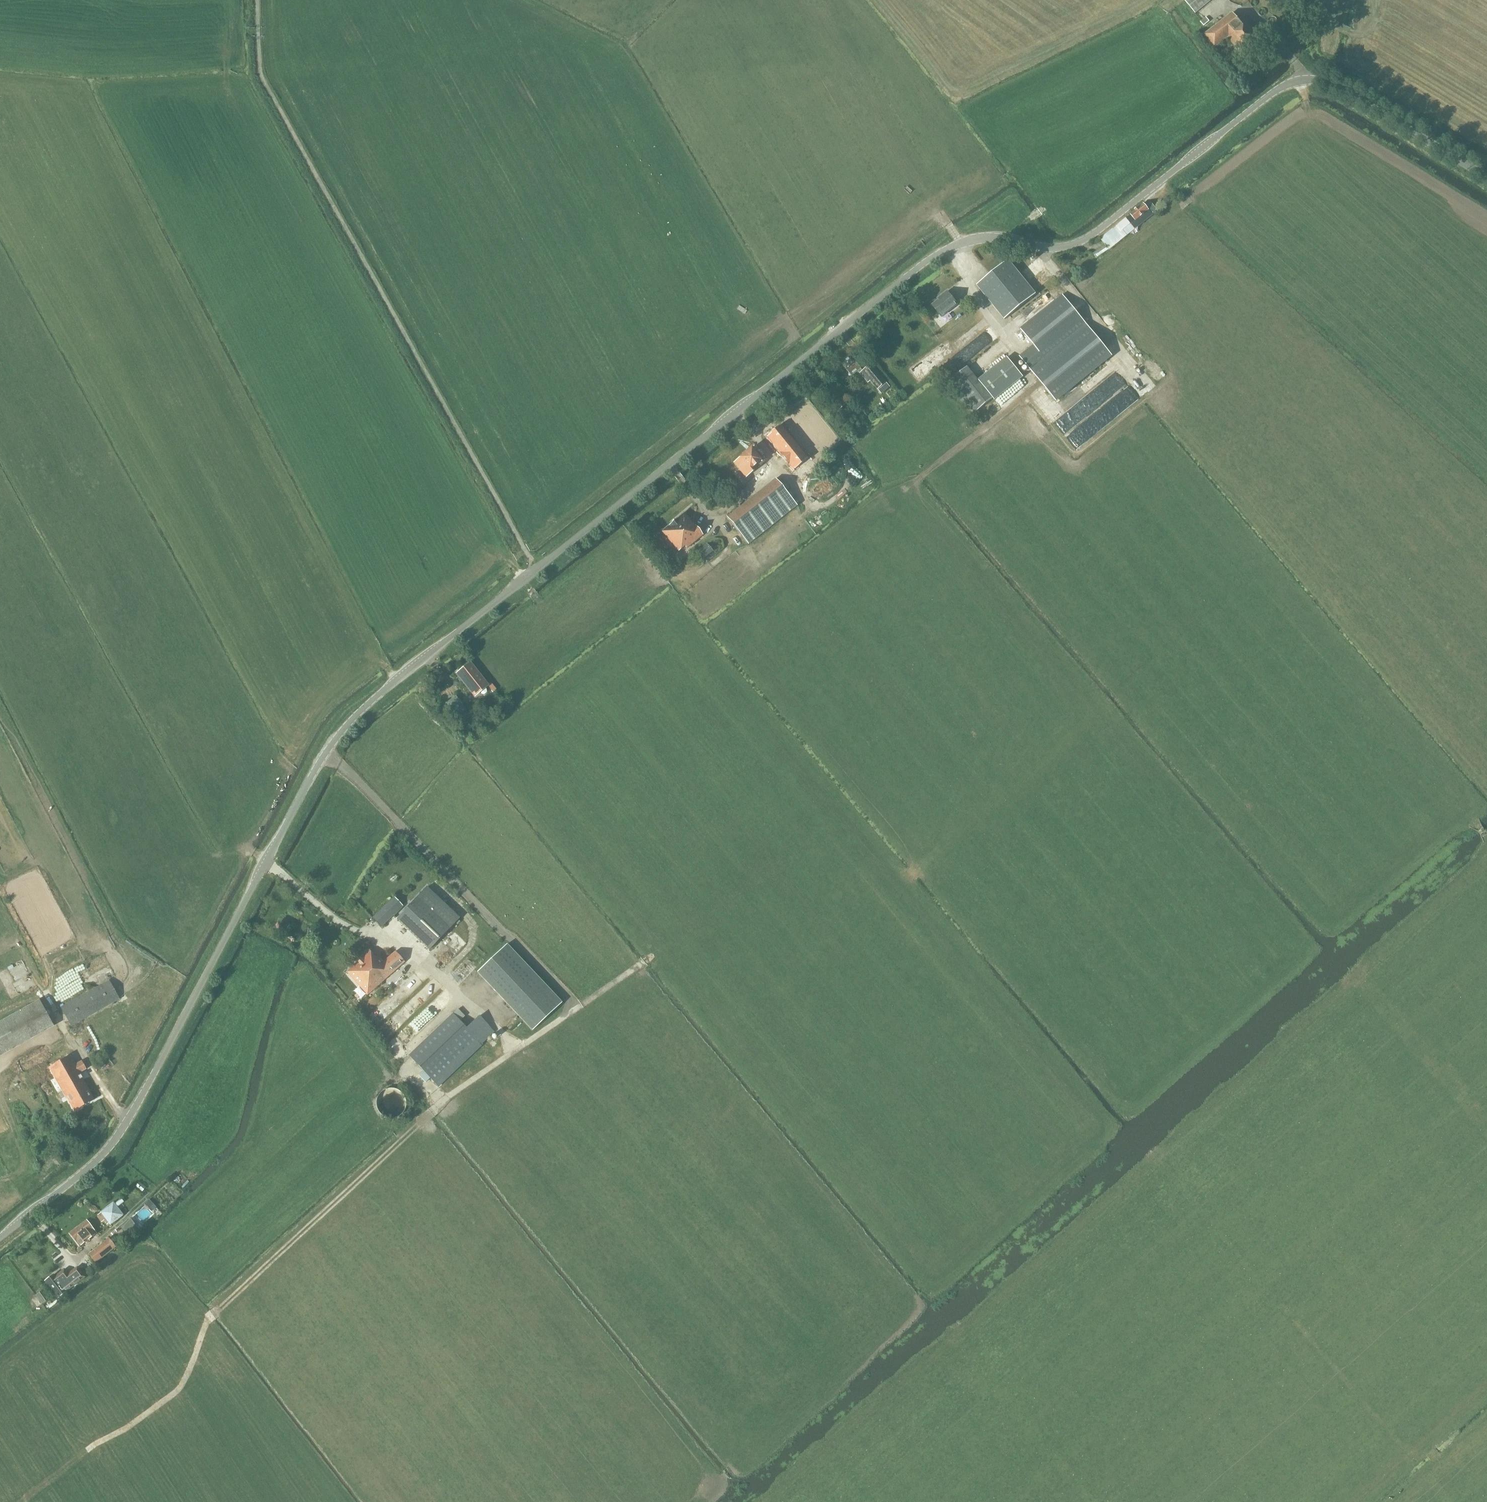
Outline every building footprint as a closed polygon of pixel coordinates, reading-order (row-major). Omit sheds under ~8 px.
[(1214,0),(1186,0),(1185,1),(1196,14),(1214,0)] [(1239,20),(1233,12),(1204,35),(1215,49),(1228,39),(1242,56),(1264,39),(1246,16),(1239,20)] [(1204,27),(1210,22),(1206,17),(1201,22),(1204,27)] [(1153,215),(1158,211),(1152,203),(1147,206),(1144,203),(1131,214),(1136,221),(1131,224),(1127,218),(1100,239),(1110,250),(1135,229),(1136,230),(1154,216),(1153,215)] [(1008,261),(977,286),(1005,320),(1036,295),(1020,275),(1013,267),(1008,261)] [(942,318),(959,305),(948,291),(938,299),(939,300),(932,305),(942,318)] [(1022,331),(1018,335),(1024,342),(1028,339),(1033,345),(1019,356),(1056,402),(1112,357),(1063,295),(1021,329),(1022,331)] [(851,377),(861,369),(850,355),(840,363),(851,377)] [(995,401),(1024,378),(1007,357),(979,380),(995,401)] [(868,383),(870,382),(877,391),(886,383),(871,364),(861,372),(862,372),(859,374),(868,383)] [(967,372),(948,387),(973,419),(992,404),(967,372)] [(796,477),(813,464),(780,422),(764,435),(796,477)] [(750,455),(732,469),(742,481),(760,468),(750,455)] [(793,501),(785,490),(784,490),(776,480),(756,495),(755,493),(743,503),(726,516),(737,530),(745,540),(754,532),(793,501)] [(687,548),(703,535),(684,513),(662,531),(679,552),(685,546),(687,548)] [(470,662),(457,672),(474,694),(487,684),(470,662)] [(454,718),(466,709),(456,696),(444,705),(454,718)] [(430,950),(461,917),(428,886),(396,919),(430,950)] [(381,928),(404,906),(395,896),(372,918),(381,928)] [(503,938),(474,966),(529,1024),(558,997),(503,938)] [(383,983),(406,962),(396,951),(383,963),(370,950),(344,973),(366,997),(383,983)] [(72,1027),(121,1000),(110,980),(61,1007),(72,1027)] [(40,1000),(0,1023),(0,1051),(2,1054),(54,1025),(40,1000)] [(453,1013),(409,1055),(423,1071),(418,1075),(425,1083),(430,1078),(438,1087),(481,1045),(495,1032),(479,1015),(466,1028),(460,1021),(465,1016),(458,1009),(453,1014),(453,1013)] [(61,1090),(66,1099),(74,1111),(95,1099),(81,1074),(87,1069),(82,1061),(76,1064),(71,1055),(49,1068),(61,1090)] [(407,1103),(407,1100),(406,1097),(405,1094),(403,1092),(400,1090),(398,1089),(394,1088),(392,1087),(389,1088),(385,1089),(383,1090),(381,1092),(379,1094),(378,1097),(377,1100),(376,1103),(377,1106),(378,1109),(380,1112),(382,1115),(384,1116),(387,1117),(391,1118),(393,1118),(396,1117),(399,1116),(401,1115),(403,1113),(405,1111),(406,1108),(407,1106),(407,1103)] [(111,1225),(124,1215),(113,1202),(101,1212),(111,1225)] [(127,1235),(136,1227),(129,1219),(120,1227),(127,1235)] [(80,1248),(97,1234),(87,1220),(69,1233),(80,1248)] [(96,1264),(117,1247),(109,1238),(88,1254),(96,1264)] [(54,1275),(45,1281),(58,1298),(85,1277),(78,1267),(68,1275),(64,1270),(55,1277),(54,1275)] [(43,1290),(35,1296),(42,1305),(50,1299),(43,1290)]
